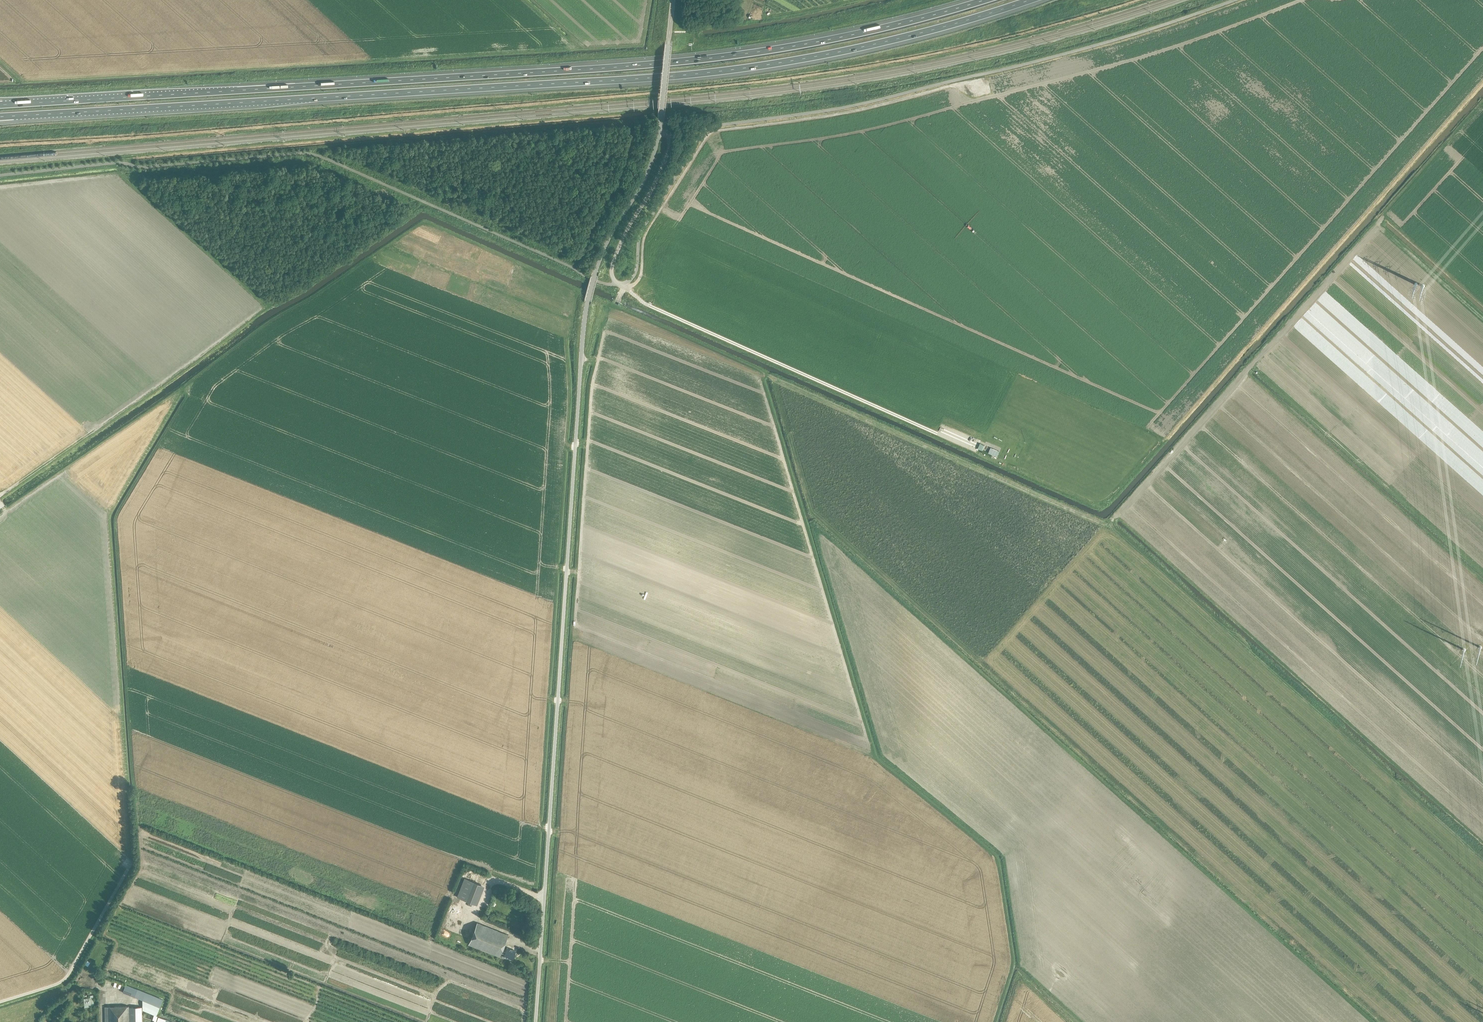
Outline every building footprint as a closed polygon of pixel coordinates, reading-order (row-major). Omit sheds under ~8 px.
[(999,452),(990,448),(988,453),(997,457),(999,452)] [(474,903),(481,885),(464,878),(457,897),(474,903)] [(512,959),(516,951),(507,947),(506,949),(503,948),(508,935),(477,923),(469,944),(499,956),(501,953),(504,954),(503,955),(512,959)] [(142,1007),(139,1007),(139,1006),(105,1007),(105,1021),(142,1021),(142,1009),(154,1014),(156,1015),(163,999),(126,984),(122,992),(142,1000),(142,1007)] [(85,1007),(95,1005),(93,997),(83,998),(85,1007)]
